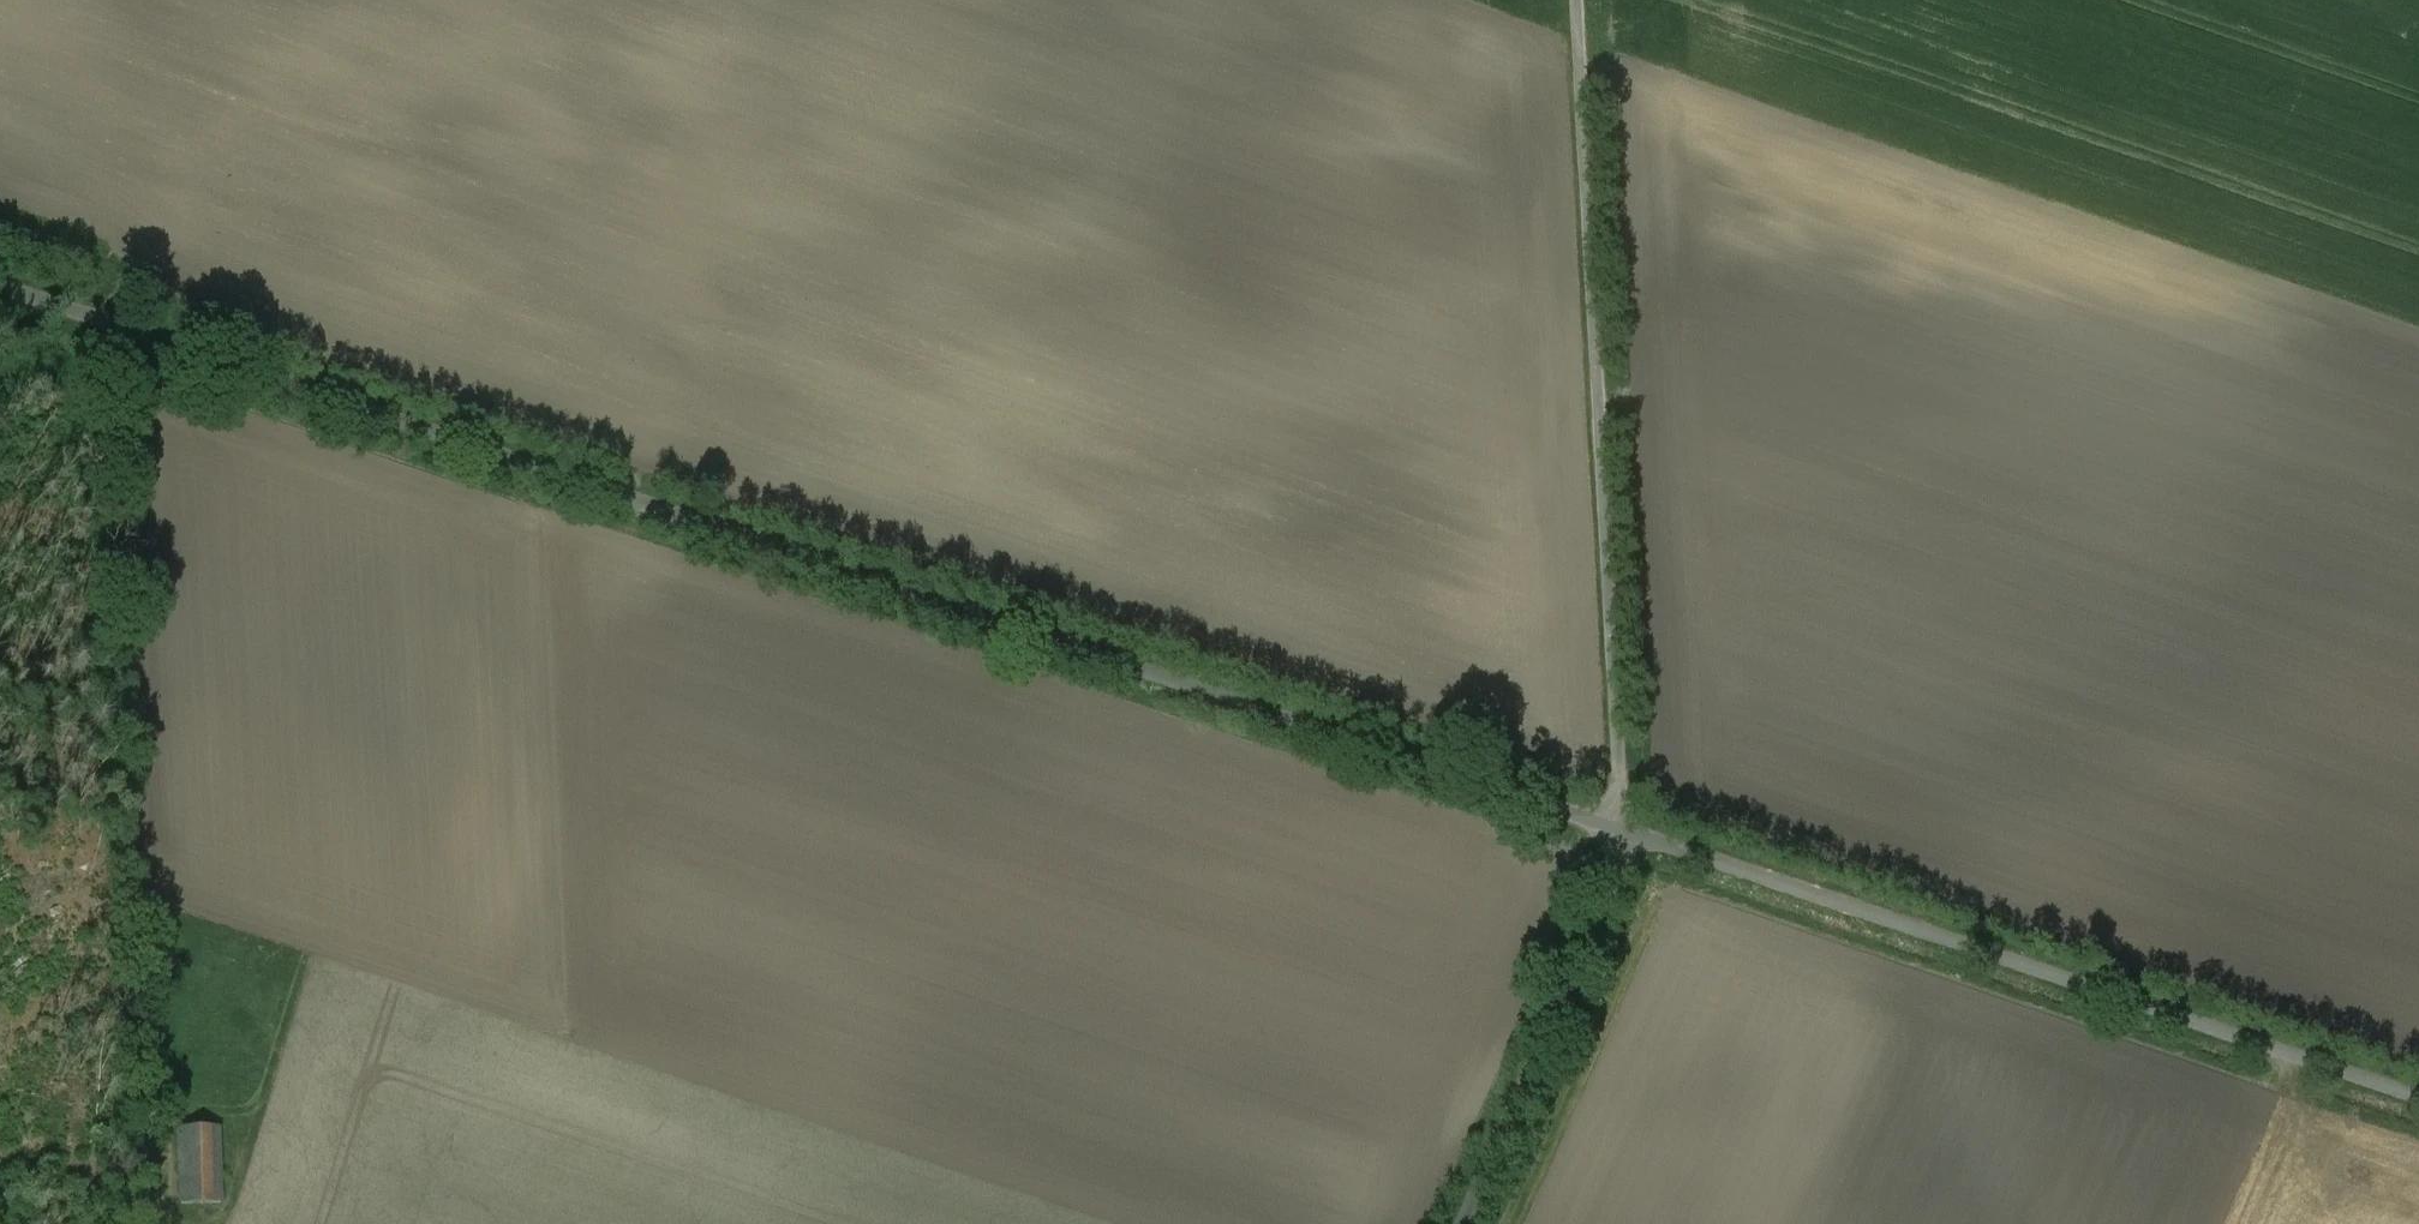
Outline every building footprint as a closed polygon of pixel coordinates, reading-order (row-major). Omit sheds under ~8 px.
[(220,1130),(176,1131),(179,1204),(222,1203),(220,1130)]
